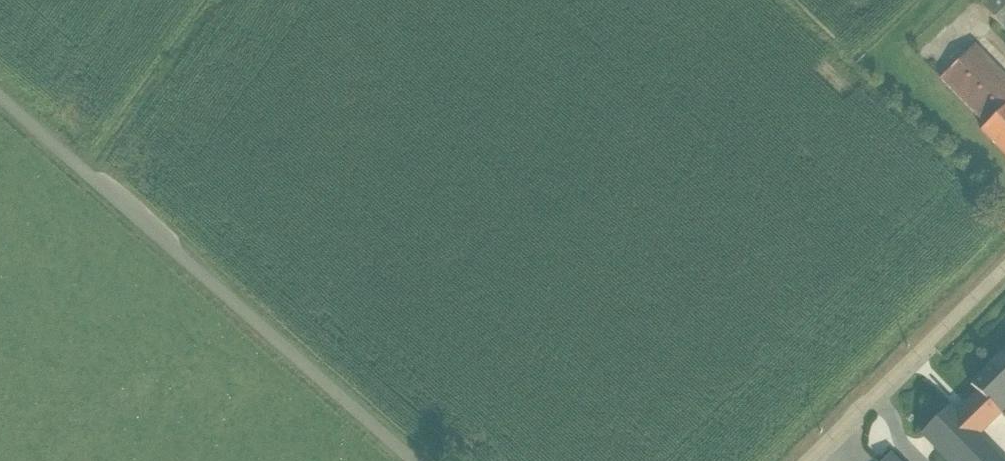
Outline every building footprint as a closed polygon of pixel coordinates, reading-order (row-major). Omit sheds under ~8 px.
[(1004,127),(1004,44),(1001,40),(961,74),(1004,123),(1003,124),(1004,127)] [(922,433),(949,460),(999,460),(977,438),(991,423),(1004,410),(1004,348),(922,433)] [(890,450),(878,460),(901,460),(890,450)]
